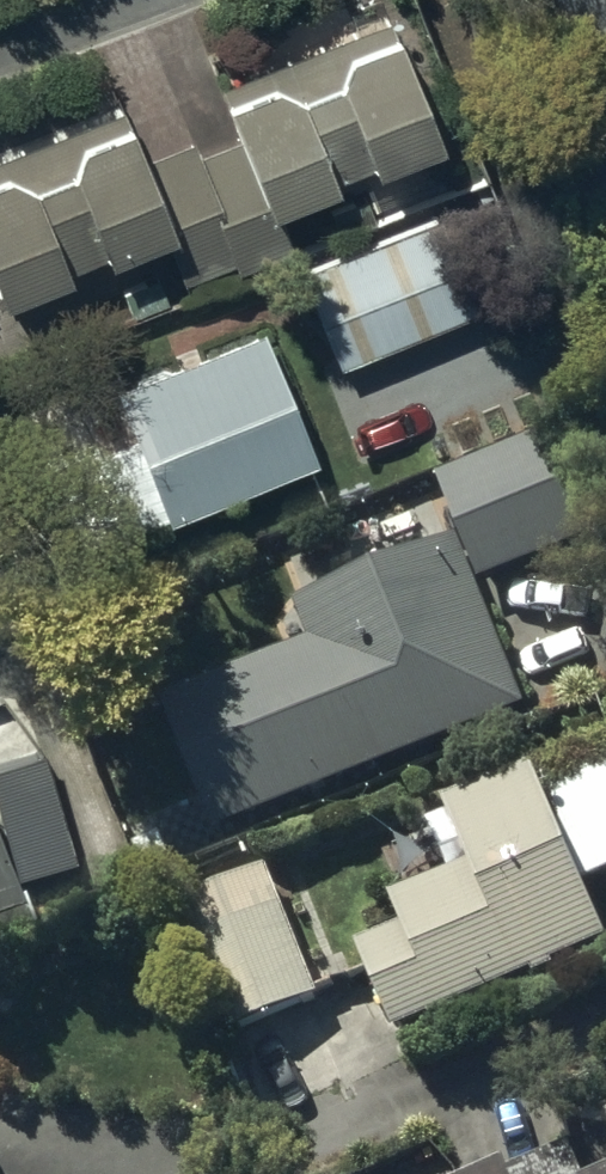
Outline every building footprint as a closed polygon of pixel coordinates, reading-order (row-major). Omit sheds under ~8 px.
[(0,153),(0,295),(67,268),(64,261),(101,246),(105,254),(164,230),(183,281),(234,260),(237,268),(293,246),(276,203),(334,179),(331,171),(368,157),(371,164),(444,136),(395,14),(219,84),(239,134),(198,150),(192,135),(146,153),(126,103),(0,153)] [(340,364),(486,301),(441,205),(298,267),(340,364)] [(177,335),(156,275),(122,286),(133,317),(117,323),(127,352),(177,335)] [(316,458),(259,321),(112,382),(132,430),(48,465),(82,546),(163,511),(167,519),(316,458)] [(218,832),(526,706),(478,587),(605,535),(605,532),(564,429),(441,479),(465,535),(296,604),(312,643),(165,702),(218,832)] [(605,942),(605,926),(587,883),(605,874),(605,743),(537,774),(533,764),(446,803),(452,817),(431,826),(452,872),(393,899),(406,928),(360,948),(399,1034),(605,942)] [(23,893),(0,838),(0,903),(23,893)] [(323,999),(266,868),(157,915),(214,1046),(323,999)] [(575,1147),(513,1173),(508,1162),(481,1173),(586,1173),(575,1147)]
